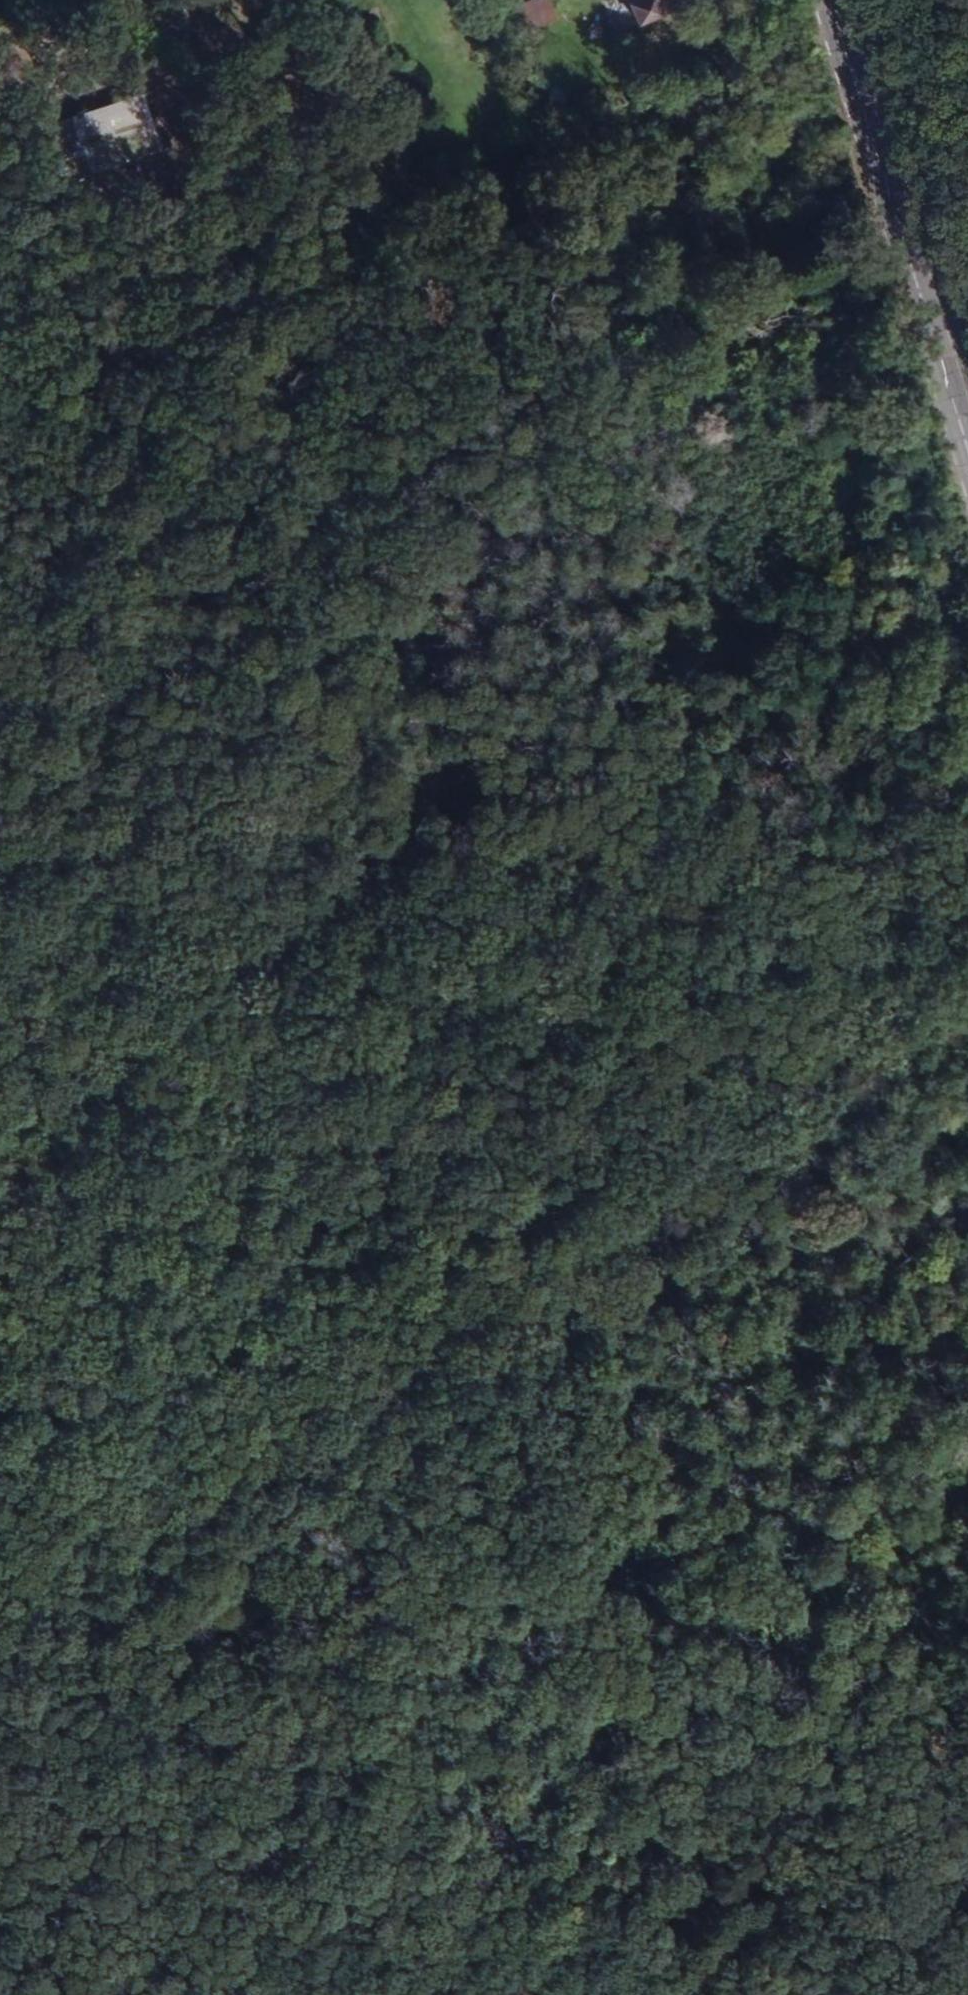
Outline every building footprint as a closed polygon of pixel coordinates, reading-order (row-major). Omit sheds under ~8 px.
[(549,16),(542,0),(522,0),(518,2),(528,25),(549,16)] [(676,18),(714,2),(713,0),(669,0),(676,18)]
